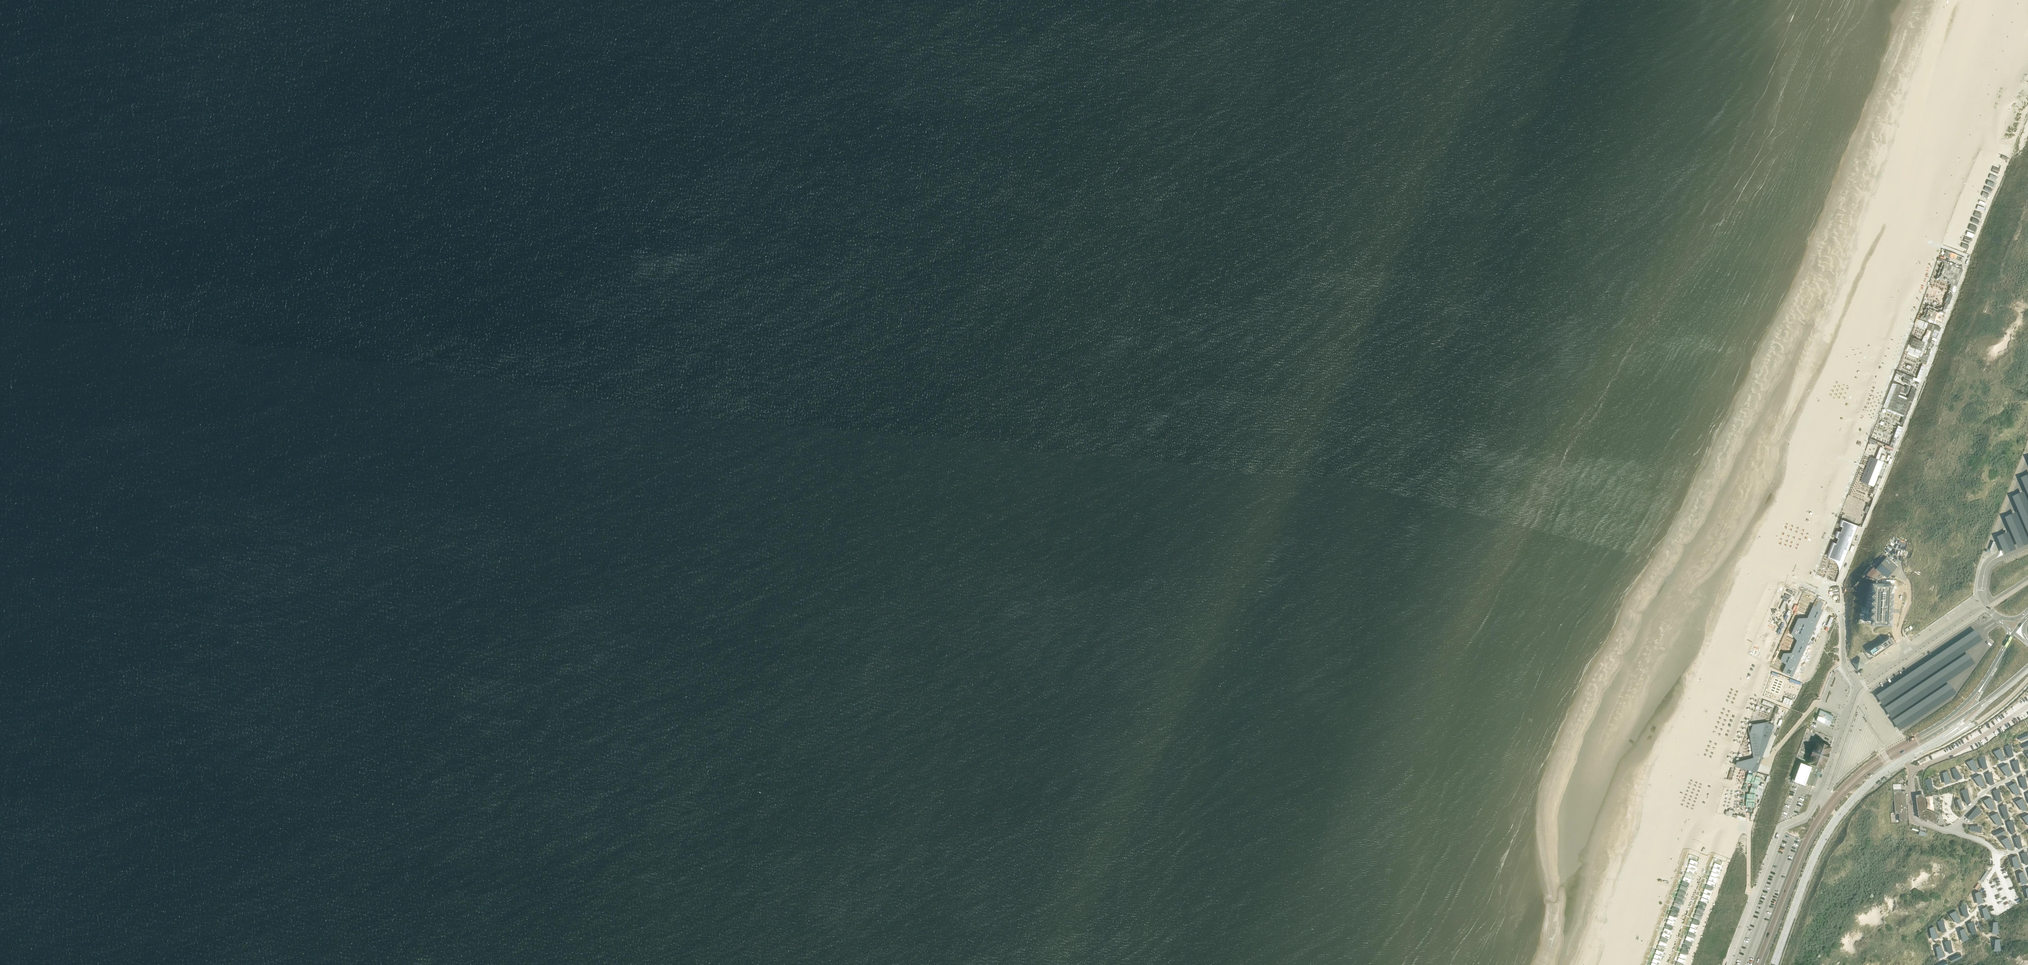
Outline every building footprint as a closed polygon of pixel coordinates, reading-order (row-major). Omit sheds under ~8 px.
[(1944,249),(1918,318),(1941,327),(1967,258),(1944,249)] [(1918,318),(1897,370),(1921,379),(1941,327),(1918,318)] [(1897,370),(1871,438),(1894,447),(1920,379),(1897,370)] [(1871,438),(1840,518),(1856,524),(1863,527),(1894,447),(1871,438)] [(1834,542),(1829,554),(1831,554),(1832,556),(1834,558),(1840,561),(1843,562),(1844,563),(1852,543),(1851,542),(1852,541),(1856,532),(1856,531),(1858,526),(1842,520),(1840,526),(1843,527),(1841,532),(1838,531),(1836,537),(1839,538),(1837,543),(1834,542)] [(1867,574),(1874,580),(1875,578),(1877,580),(1882,578),(1884,575),(1883,574),(1884,573),(1888,576),(1898,566),(1887,556),(1876,569),(1874,567),(1867,574)] [(1874,583),(1873,622),(1892,623),(1894,584),(1874,583)] [(1830,595),(1839,595),(1839,587),(1830,587),(1830,595)] [(1812,600),(1779,672),(1802,683),(1834,610),(1812,600)] [(1890,635),(1871,649),(1875,656),(1895,643),(1890,635)] [(1853,662),(1858,668),(1865,664),(1860,657),(1853,662)] [(1779,672),(1766,697),(1792,707),(1802,683),(1779,672)] [(1773,725),(1779,708),(1776,707),(1770,724),(1773,725)] [(1817,721),(1829,725),(1832,715),(1821,711),(1818,718),(1817,721)] [(1864,712),(1860,715),(1873,736),(1878,733),(1864,712)] [(1738,764),(1737,767),(1751,770),(1756,772),(1759,763),(1758,763),(1760,758),(1761,758),(1773,726),(1765,723),(1754,725),(1751,735),(1754,756),(1755,757),(1753,760),(1738,764)] [(1816,744),(1809,764),(1822,769),(1829,749),(1816,744)] [(2009,744),(2005,745),(2010,757),(2014,755),(2009,744)] [(2001,748),(1997,750),(2002,761),(2006,760),(2001,748)] [(1982,756),(1978,758),(1983,769),(1988,767),(1982,756)] [(1972,757),(1968,759),(1973,770),(1978,769),(1972,757)] [(2016,759),(2012,761),(2017,772),(2021,770),(2016,759)] [(1805,783),(1812,786),(1817,773),(1820,772),(1821,772),(1822,769),(1809,764),(1808,766),(1799,764),(1792,783),(1804,787),(1805,783)] [(2007,764),(2003,765),(2008,777),(2012,775),(2007,764)] [(1956,767),(1952,768),(1957,780),(1961,778),(1956,767)] [(1946,770),(1942,772),(1947,783),(1951,781),(1946,770)] [(1989,771),(1985,773),(1990,784),(1994,783),(1989,771)] [(1980,774),(1976,776),(1981,787),(1985,785),(1980,774)] [(1758,789),(1759,776),(1747,775),(1746,782),(1752,782),(1752,787),(1750,787),(1750,793),(1747,793),(1746,806),(1754,807),(1755,794),(1762,795),(1762,789),(1758,789)] [(2019,777),(2024,788),(2027,786),(2023,775),(2019,777)] [(1929,778),(1924,780),(1929,791),(1934,789),(1929,778)] [(2016,782),(2012,784),(2017,795),(2021,793),(2016,782)] [(1997,788),(1993,790),(1998,802),(2002,800),(1997,788)] [(1908,820),(1906,805),(1905,805),(1904,792),(1901,792),(1901,791),(1905,791),(1905,790),(1893,791),(1895,813),(1899,813),(1900,821),(1908,820)] [(1966,790),(1962,791),(1967,803),(1971,801),(1966,790)] [(1922,796),(1922,794),(1919,795),(1919,796),(1916,797),(1917,805),(1918,814),(1919,817),(1926,820),(1927,818),(1937,822),(1939,818),(1937,817),(1938,813),(1927,808),(1925,796),(1922,796)] [(1991,796),(1987,798),(1992,810),(1996,808),(1991,796)] [(2023,797),(2019,799),(2024,810),(2027,809),(2023,797)] [(1959,798),(1955,800),(1958,808),(1963,805),(1959,798)] [(2004,804),(2000,805),(2005,817),(2009,815),(2004,804)] [(1975,807),(1967,816),(1971,819),(1979,810),(1975,807)] [(1726,816),(1744,820),(1745,817),(1733,815),(1734,811),(1729,810),(1729,812),(1727,812),(1726,816)] [(1997,812),(1993,814),(1998,825),(2003,823),(1997,812)] [(2011,819),(2007,821),(2012,832),(2016,831),(2011,819)] [(1928,831),(1910,826),(1909,832),(1927,836),(1928,831)] [(2017,835),(2013,837),(2018,848),(2023,846),(2017,835)] [(2008,836),(2004,838),(2009,849),(2013,847),(2008,836)] [(2016,855),(2012,857),(2017,868),(2021,866),(2016,855)] [(1719,874),(1721,865),(1714,863),(1711,876),(1716,877),(1717,874),(1719,874)] [(2023,871),(2019,872),(2023,883),(2027,882),(2023,871)] [(1680,913),(1691,878),(1683,876),(1673,910),(1680,913)] [(1704,892),(1711,894),(1713,887),(1709,885),(1709,884),(1711,884),(1712,882),(1708,881),(1704,892)] [(1979,891),(1975,892),(1980,903),(1984,901),(1979,891)] [(1701,893),(1683,949),(1682,949),(1679,956),(1686,959),(1691,942),(1693,943),(1705,904),(1706,904),(1709,896),(1701,893)] [(1964,904),(1960,906),(1965,917),(1969,915),(1964,904)] [(1986,906),(1982,908),(1987,919),(1991,917),(1986,906)] [(1956,910),(1952,912),(1957,923),(1961,921),(1956,910)] [(1672,930),(1677,918),(1670,915),(1666,927),(1672,930)] [(1941,919),(1937,921),(1942,932),(1946,930),(1941,919)] [(1972,921),(1967,923),(1972,934),(1977,932),(1972,921)] [(1934,926),(1929,928),(1934,939),(1938,937),(1934,926)] [(1671,930),(1664,928),(1651,964),(1659,964),(1671,930)] [(1964,928),(1960,930),(1965,941),(1969,939),(1964,928)] [(1948,940),(1944,942),(1949,953),(1953,951),(1948,940)] [(1940,945),(1936,946),(1940,957),(1945,956),(1940,945)]
